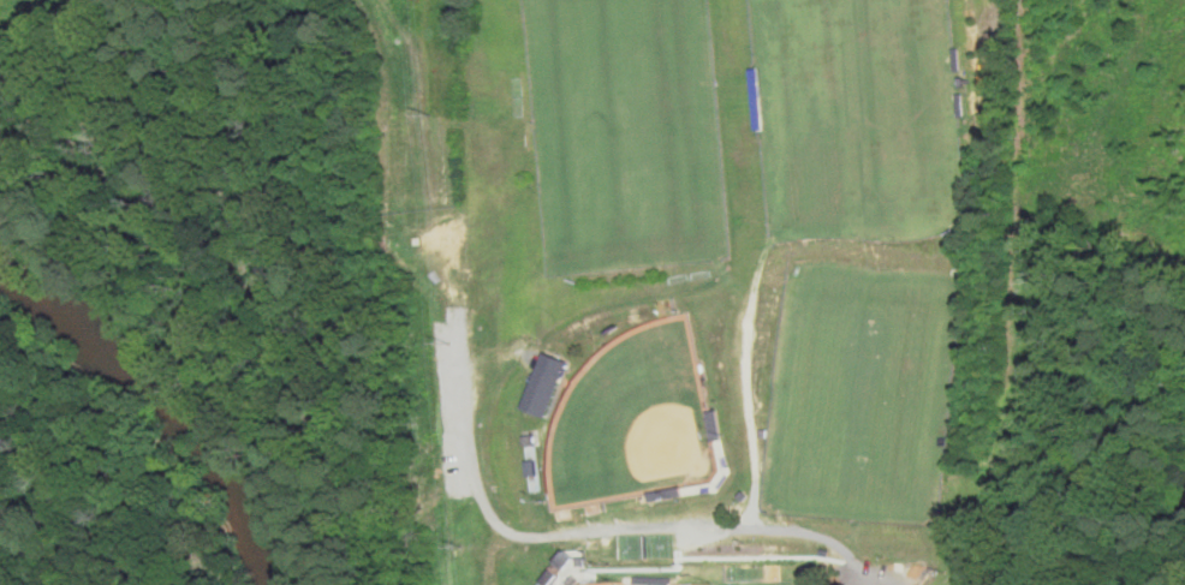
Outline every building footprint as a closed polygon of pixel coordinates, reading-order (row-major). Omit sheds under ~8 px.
[(549,584),(573,584),(574,584),(567,575),(581,565),(573,555),(543,578),(549,584)]
